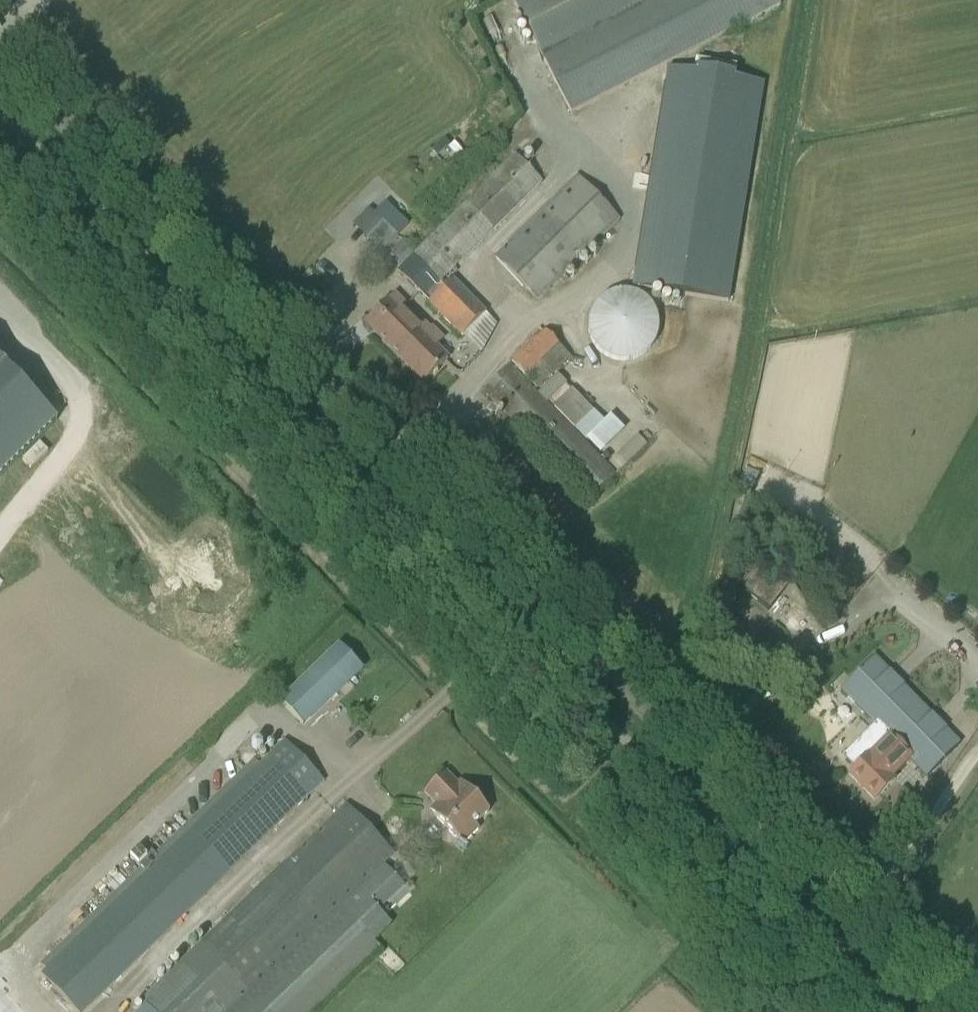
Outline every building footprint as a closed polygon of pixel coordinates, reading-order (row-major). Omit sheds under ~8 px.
[(570,113),(780,5),(777,0),(515,0),(513,1),(544,61),(570,113)] [(736,65),(695,59),(693,71),(668,67),(633,288),(728,302),(763,81),(734,77),(736,65)] [(516,154),(420,248),(447,275),(542,181),(516,154)] [(496,257),(538,300),(619,219),(577,176),(496,257)] [(380,254),(397,237),(382,223),(366,240),(380,254)] [(447,275),(420,248),(397,271),(423,297),(447,275)] [(428,302),(462,336),(485,313),(451,279),(428,302)] [(365,323),(424,382),(447,359),(434,348),(442,340),(430,328),(429,329),(393,295),(365,323)] [(511,363),(537,389),(570,356),(544,330),(511,363)] [(56,420),(0,363),(0,476),(56,420)] [(479,394),(486,401),(489,397),(589,499),(603,486),(614,475),(508,366),(494,380),(479,394)] [(756,568),(740,588),(768,611),(784,591),(756,568)] [(741,607),(735,613),(740,618),(747,612),(741,607)] [(347,683),(362,668),(339,645),(324,659),(279,701),(302,725),(347,683)] [(873,657),(840,689),(875,724),(842,756),(854,768),(848,774),(874,800),(888,786),(894,780),(894,779),(912,762),(926,776),(960,744),(873,657)] [(92,1004),(323,782),(284,741),(259,765),(255,760),(155,856),(148,848),(143,854),(138,849),(130,857),(141,869),(37,970),(21,952),(0,972),(0,1011),(101,1011),(92,1004)] [(445,772),(424,793),(440,809),(433,815),(442,824),(462,845),(478,829),(474,825),(488,811),(473,795),(467,789),(460,781),(457,784),(445,772)] [(137,1011),(248,1011),(365,899),(356,890),(394,854),(345,804),(139,1002),(143,1006),(137,1011)] [(248,1011),(313,1011),(379,949),(373,942),(390,925),(378,912),(365,899),(248,1011)]
